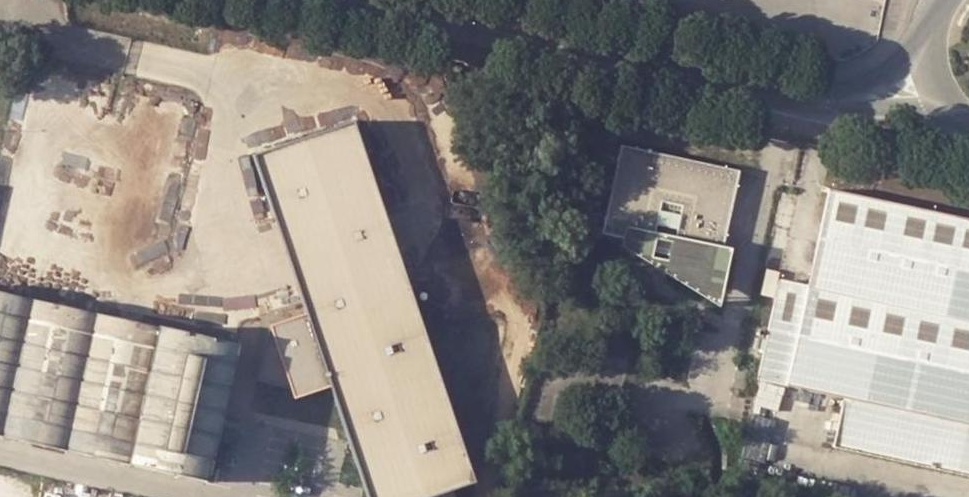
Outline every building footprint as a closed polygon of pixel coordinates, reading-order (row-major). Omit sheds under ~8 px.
[(248,146),(345,442),(364,496),(409,496),(471,477),(351,112),(248,146)] [(744,170),(619,142),(600,230),(630,237),(629,242),(653,258),(655,250),(674,254),(671,270),(696,286),(710,290),(715,287),(722,282),(727,274),(732,250),(726,249),(744,170)] [(779,275),(773,297),(757,379),(780,384),(817,392),(839,397),(836,416),(831,438),(831,441),(968,472),(968,220),(829,188),(808,280),(779,275)] [(655,250),(653,258),(671,270),(674,254),(655,250)] [(773,297),(779,275),(772,274),(766,272),(760,293),(773,297)] [(0,287),(0,436),(206,481),(221,420),(238,344),(140,320),(0,287)] [(757,379),(754,394),(777,399),(780,384),(757,379)] [(813,407),(817,392),(780,384),(777,399),(813,407)] [(819,434),(831,438),(836,416),(824,413),(819,434)]
